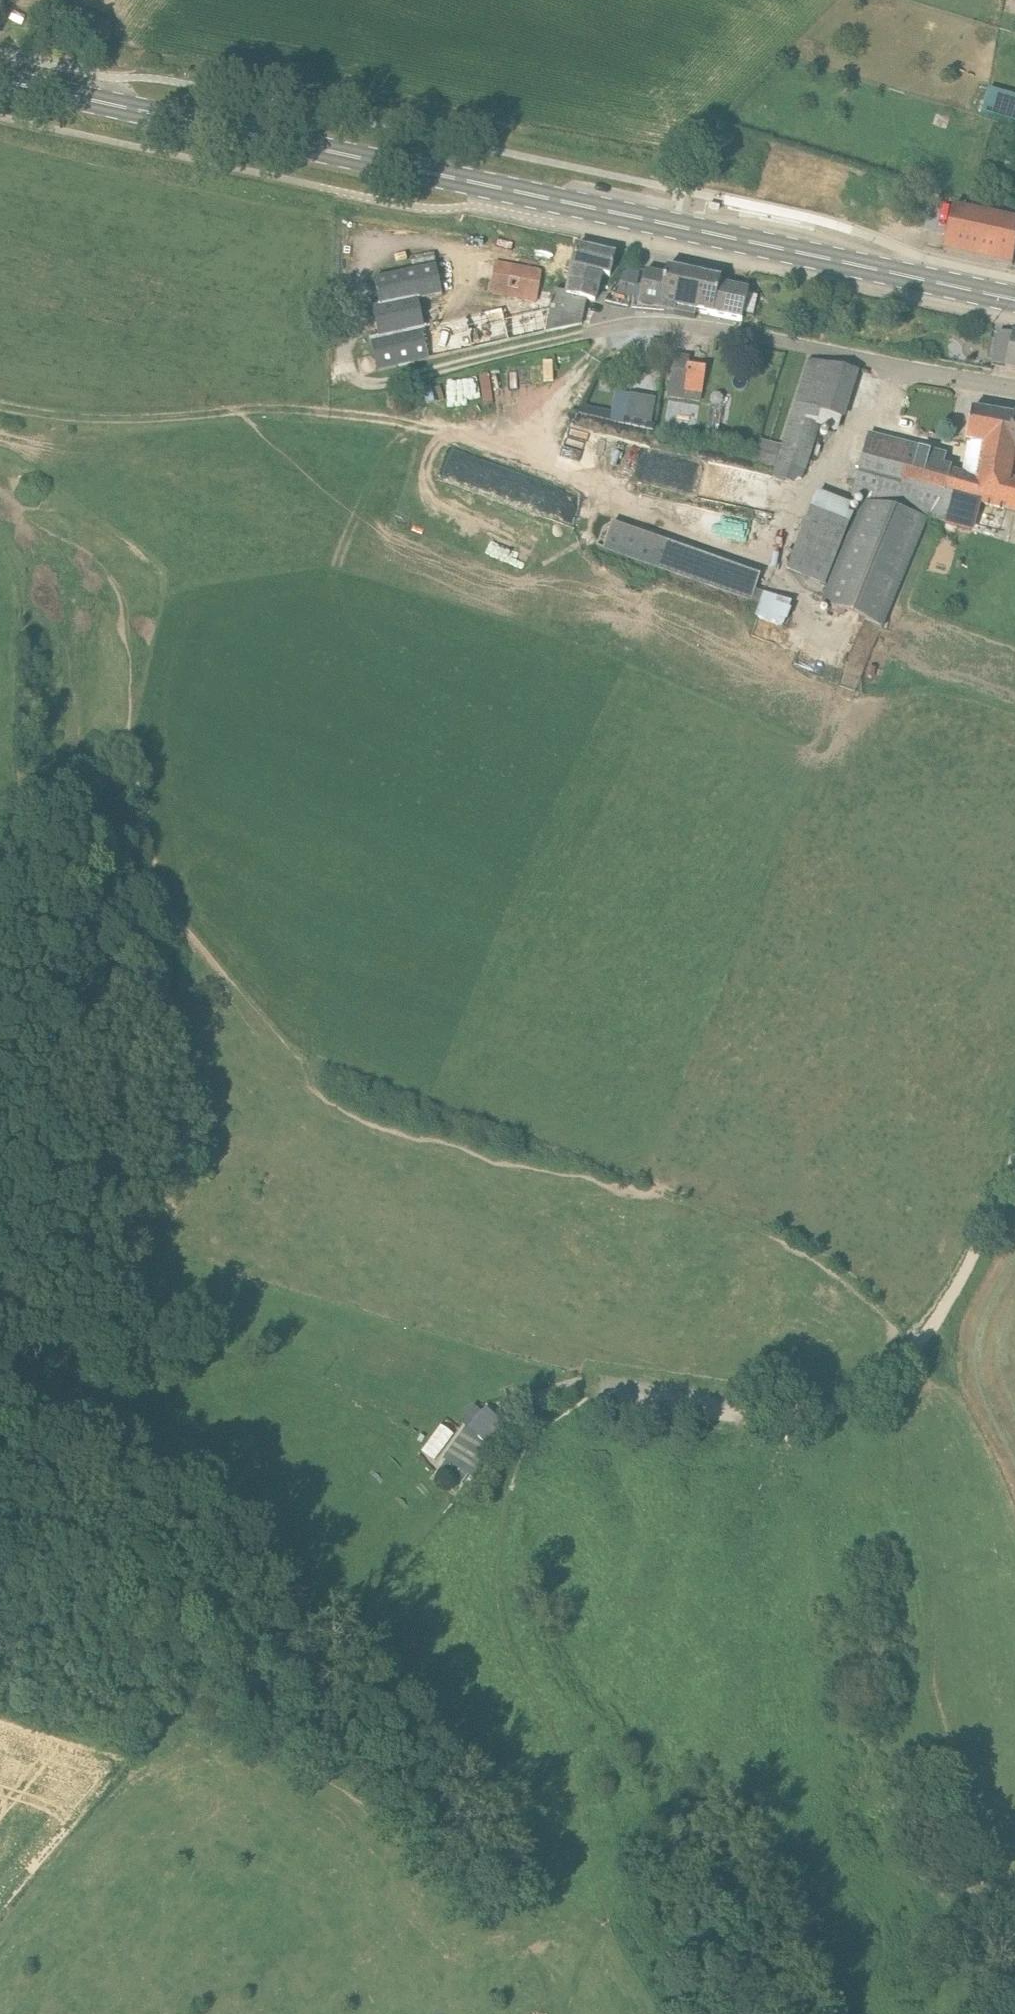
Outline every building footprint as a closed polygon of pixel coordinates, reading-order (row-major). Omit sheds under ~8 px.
[(989,86),(982,110),(1014,119),(1014,93),(989,86)] [(988,215),(953,207),(943,249),(1012,264),(1014,252),(1014,221),(988,215)] [(603,273),(610,275),(614,254),(576,246),(566,293),(554,290),(545,331),(582,322),(587,298),(597,300),(603,273)] [(537,301),(542,271),(495,261),(490,292),(537,301)] [(502,309),(424,326),(418,301),(442,295),(436,264),(374,279),(380,305),(373,308),(379,336),(370,338),(378,371),(509,341),(545,333),(541,311),(504,319),(502,309)] [(692,309),(700,274),(667,267),(665,275),(641,270),(639,278),(638,277),(623,274),(622,274),(606,302),(628,307),(632,307),(674,312),(694,317),(696,310),(692,309)] [(692,309),(696,310),(742,320),(748,290),(720,283),(721,279),(700,274),(692,309)] [(998,331),(991,367),(1014,372),(1014,334),(998,331)] [(651,363),(661,365),(663,355),(653,353),(651,363)] [(668,396),(700,401),(705,369),(687,366),(689,357),(674,355),(668,396)] [(860,371),(808,358),(795,403),(824,413),(841,418),(844,418),(860,371)] [(656,398),(616,391),(610,416),(611,417),(611,420),(650,428),(656,398)] [(819,427),(824,413),(795,403),(772,477),(795,484),(797,479),(801,480),(819,427)] [(706,428),(718,431),(722,407),(710,405),(706,428)] [(954,473),(950,491),(949,494),(954,495),(975,501),(981,473),(1009,477),(1010,471),(1012,463),(1007,463),(1014,416),(972,409),(966,442),(984,445),(978,480),(977,481),(970,477),(962,470),(962,475),(954,473)] [(841,418),(824,413),(819,427),(837,432),(841,418)] [(1014,416),(1007,463),(1012,463),(1010,471),(1014,472),(1014,416)] [(927,516),(947,522),(954,495),(949,494),(950,491),(904,479),(908,466),(893,462),(898,443),(867,435),(852,496),(864,499),(927,516)] [(950,491),(954,473),(941,469),(941,468),(939,467),(942,455),(913,447),(898,443),(893,462),(908,466),(904,479),(950,491)] [(1009,477),(981,473),(974,503),(1001,509),(1014,513),(1014,479),(1009,477)] [(817,490),(786,569),(824,585),(854,515),(848,512),(851,504),(817,490)] [(954,495),(947,522),(994,536),(1001,509),(974,503),(975,501),(954,495)] [(864,499),(829,588),(827,588),(820,602),(882,628),(927,516),(864,499)] [(605,550),(755,599),(764,573),(614,524),(605,550)] [(758,616),(788,627),(797,603),(766,592),(758,616)] [(470,1425),(483,1410),(477,1405),(464,1420),(470,1425)] [(442,1459),(445,1461),(467,1476),(473,1480),(494,1451),(493,1450),(501,1441),(500,1439),(501,1438),(495,1434),(503,1424),(485,1409),(482,1413),(468,1428),(465,1426),(442,1459)] [(436,1462),(458,1434),(444,1423),(422,1450),(436,1462)]
